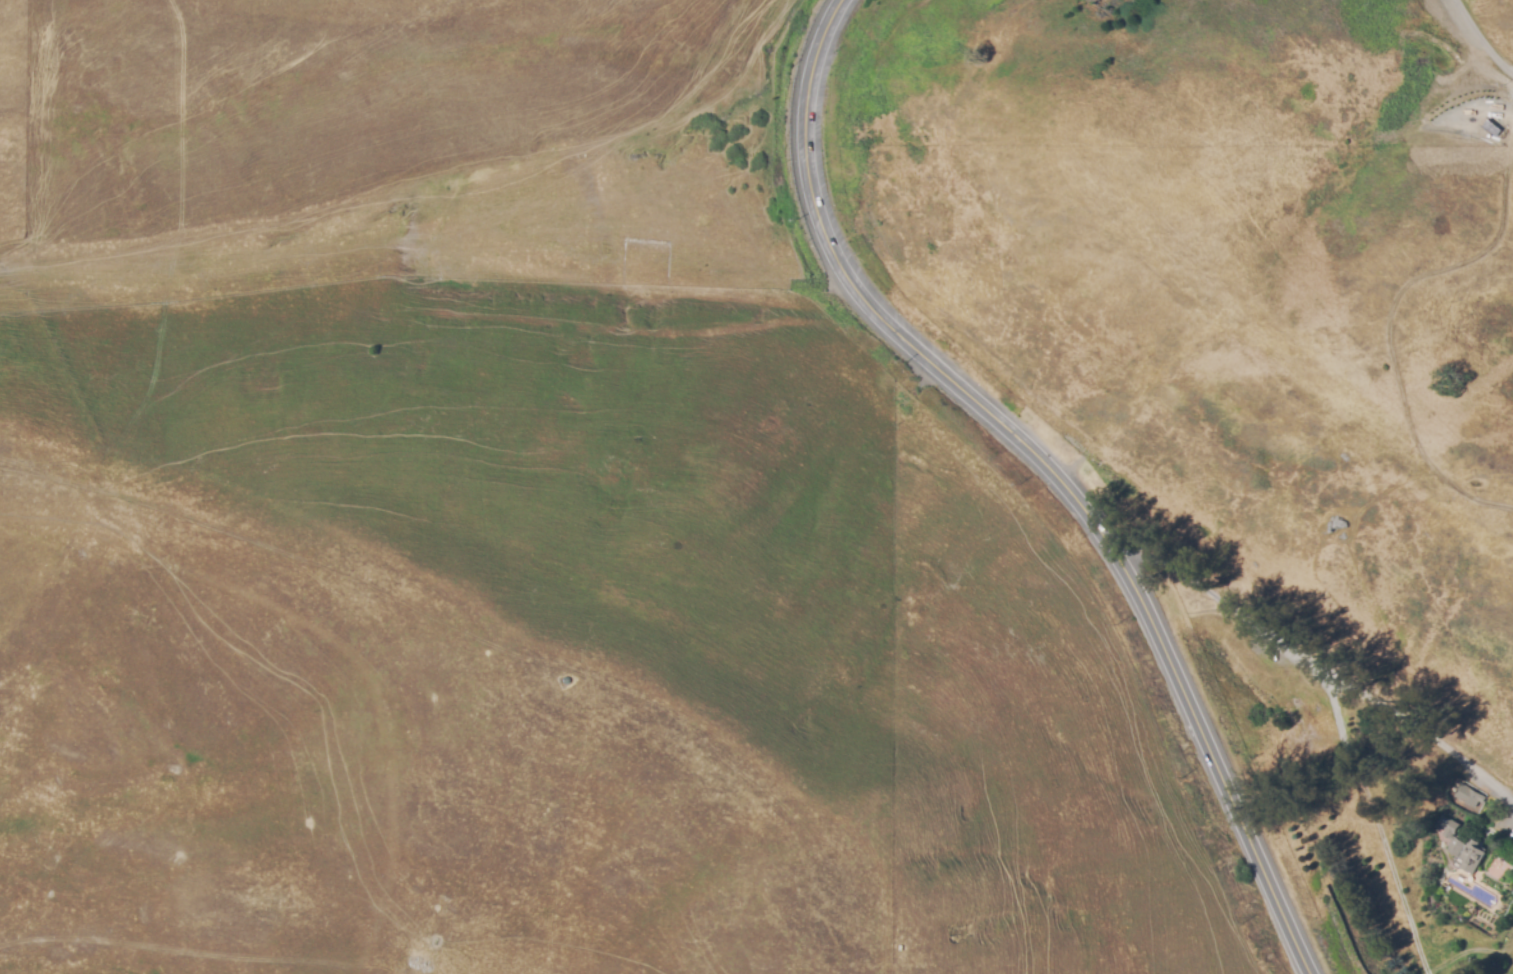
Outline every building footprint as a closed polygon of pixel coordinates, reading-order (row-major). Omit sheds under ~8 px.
[(1485,127),(1491,119),(1504,130),(1498,138),(1485,127)] [(1478,812),(1453,798),(1461,784),(1486,798),(1478,812)] [(1447,851),(1458,857),(1465,842),(1454,836),(1460,823),(1442,815),(1437,825),(1445,828),(1442,835),(1452,840),(1447,851)] [(1474,877),(1452,865),(1456,857),(1448,853),(1457,836),(1469,843),(1471,839),(1481,844),(1479,846),(1488,851),(1474,877)]
